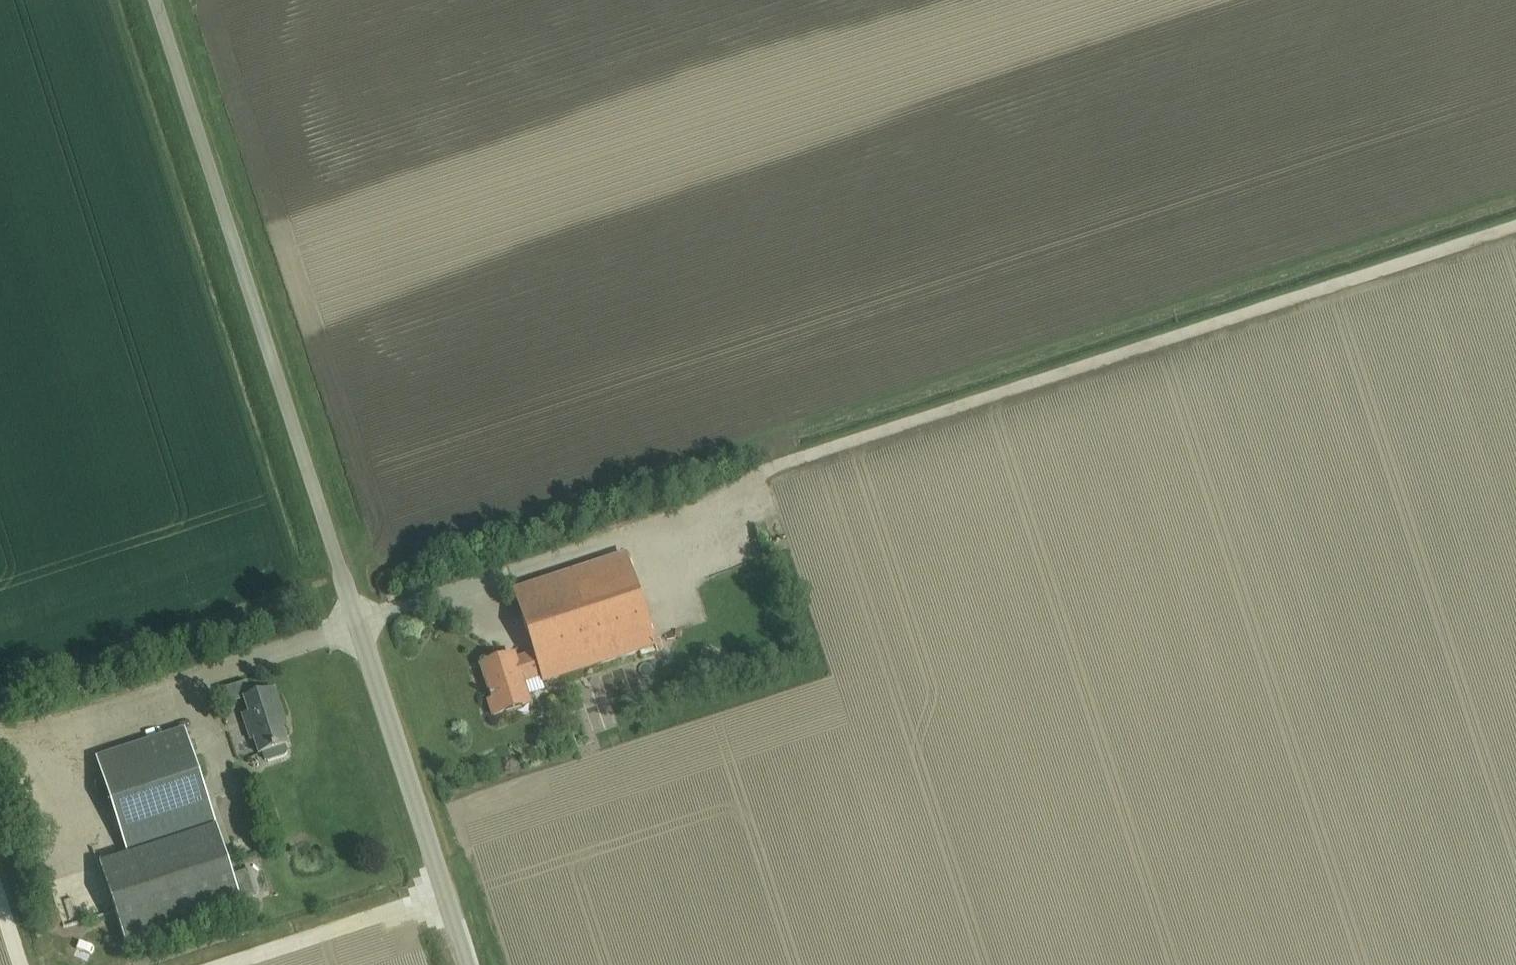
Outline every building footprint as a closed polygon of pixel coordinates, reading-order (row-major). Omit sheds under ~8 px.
[(664,649),(660,639),(654,641),(625,555),(515,592),(535,653),(516,660),(523,683),(543,676),(545,682),(655,646),(657,652),(664,649)] [(516,660),(514,655),(482,665),(492,697),(491,697),(491,700),(489,700),(494,717),(531,705),(523,683),(516,660)] [(260,754),(263,753),(266,763),(289,756),(286,746),(288,745),(279,718),(284,717),(275,689),(245,699),(250,713),(243,715),(251,740),(255,739),(260,754)] [(129,856),(217,827),(185,730),(97,759),(129,856)] [(217,827),(129,856),(100,865),(125,941),(242,904),(217,827)] [(232,875),(240,899),(260,893),(253,868),(232,875)]
